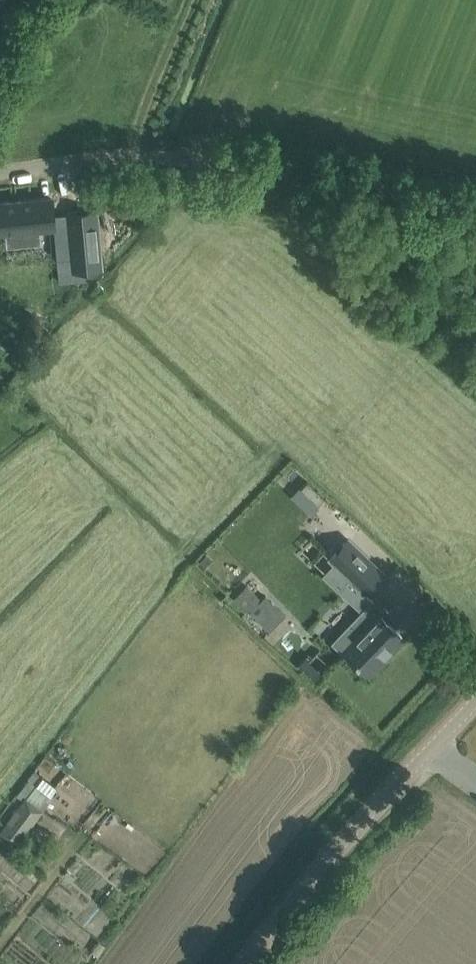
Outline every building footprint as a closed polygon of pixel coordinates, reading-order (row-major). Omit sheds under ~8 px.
[(0,204),(0,230),(7,229),(8,244),(39,241),(37,226),(54,224),(51,198),(0,204)] [(70,263),(52,265),(54,285),(77,282),(76,278),(90,277),(87,247),(84,220),(66,222),(68,249),(70,263)] [(385,575),(348,538),(330,558),(355,581),(346,591),(359,603),(385,575)] [(260,599),(246,584),(235,596),(249,610),(260,599)] [(401,638),(402,637),(378,613),(381,610),(370,599),(330,640),(342,651),(344,649),(368,672),(382,657),(380,655),(399,636),(401,638)] [(307,665),(319,677),(329,667),(318,656),(307,665)] [(17,795),(23,800),(22,801),(22,802),(0,831),(16,843),(42,810),(36,806),(47,792),(50,794),(56,786),(43,776),(37,784),(29,779),(17,795)]
